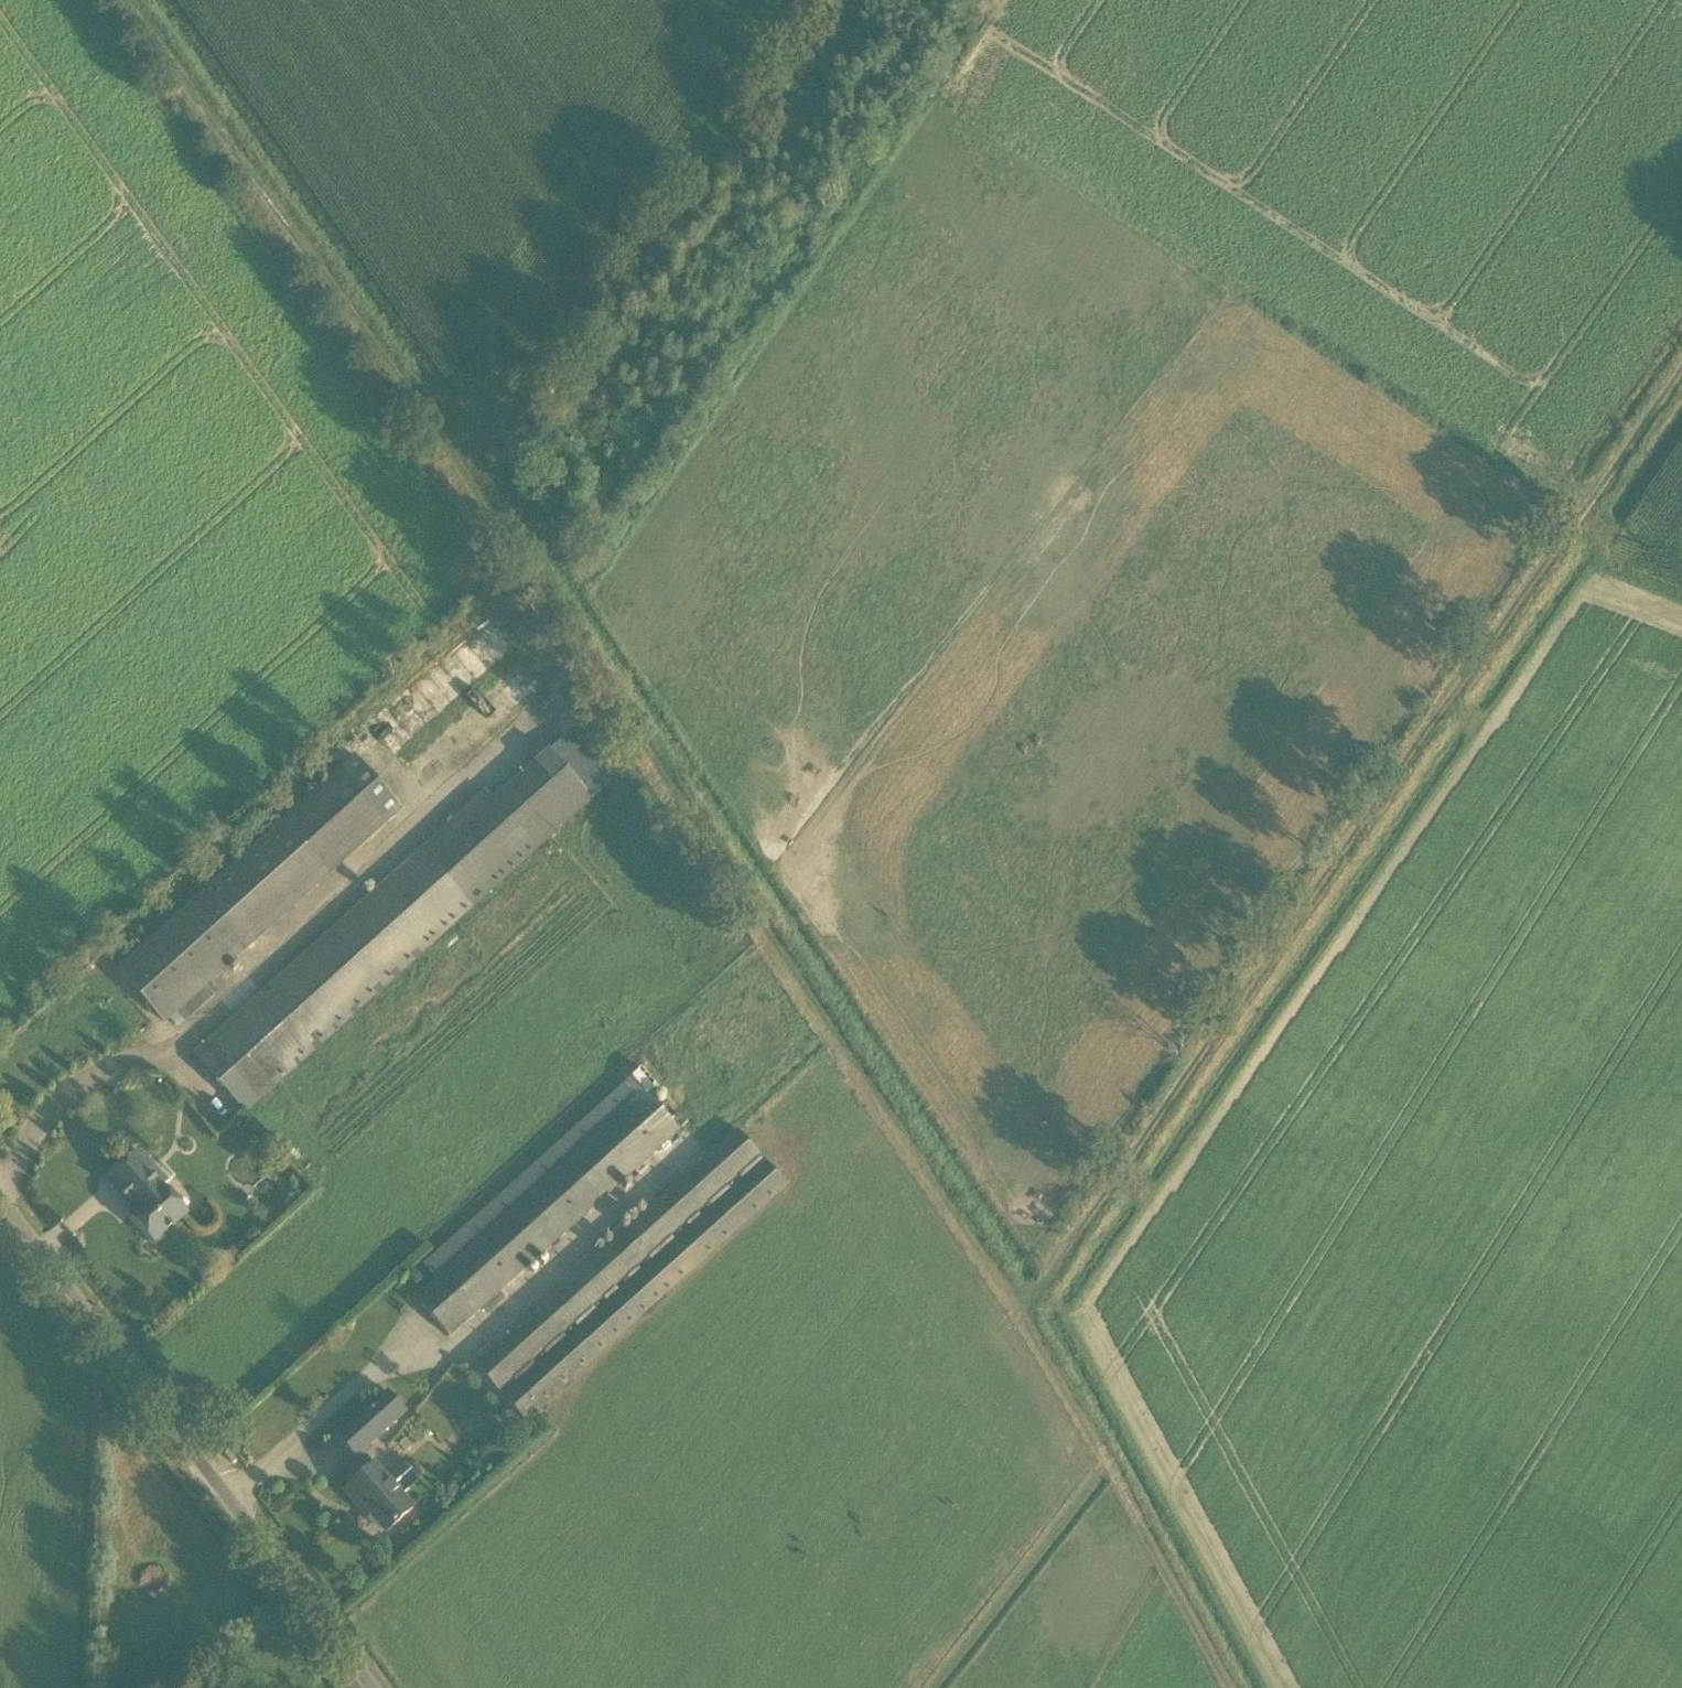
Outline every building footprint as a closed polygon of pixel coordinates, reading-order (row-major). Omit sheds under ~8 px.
[(194,1055),(245,1112),(591,799),(548,751),(455,833),(448,825),(194,1055)] [(402,810),(354,757),(117,970),(164,1022),(181,1008),(189,1017),(218,992),(209,983),(402,810)] [(669,1120),(644,1092),(414,1299),(449,1338),(678,1131),(688,1122),(679,1112),(669,1120)] [(786,1184),(736,1131),(475,1367),(524,1421),(786,1184)] [(130,1216),(154,1242),(188,1212),(164,1186),(168,1181),(139,1150),(106,1180),(121,1196),(123,1195),(137,1210),(130,1216)] [(405,1410),(388,1392),(338,1437),(354,1456),(405,1410)] [(414,1509),(374,1464),(343,1492),(358,1509),(361,1506),(386,1534),(414,1509)]
